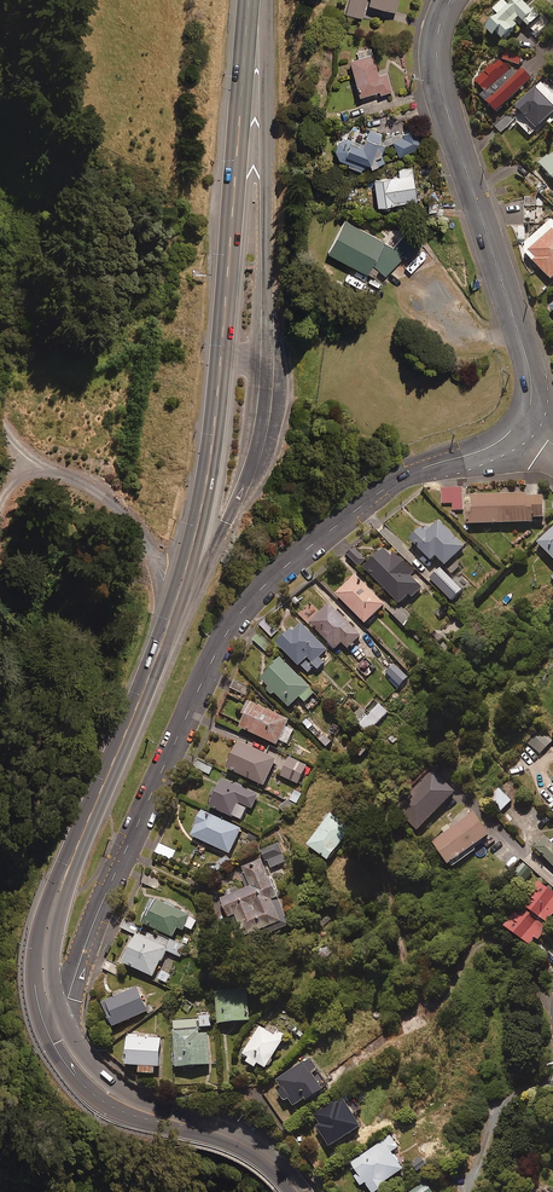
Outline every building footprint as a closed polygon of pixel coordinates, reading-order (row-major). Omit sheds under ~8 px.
[(346,13),(363,18),(367,0),(350,0),(346,13)] [(369,4),(396,12),(399,0),(370,0),(369,4)] [(521,0),(518,0),(511,8),(505,3),(496,12),(501,17),(488,31),(496,38),(499,35),(505,42),(519,27),(516,24),(521,19),(531,28),(540,18),(521,0)] [(534,31),(540,37),(552,24),(546,17),(534,31)] [(379,76),(371,46),(356,50),(358,59),(351,60),(360,96),(380,91),(381,94),(392,91),(388,73),(379,76)] [(522,59),(506,53),(504,60),(520,66),(522,59)] [(516,75),(500,59),(476,82),(487,93),(482,97),(498,113),(532,79),(522,69),(516,75)] [(538,129),(552,115),(552,88),(546,80),(517,107),(538,129)] [(511,123),(506,117),(495,126),(501,133),(511,123)] [(371,165),(372,168),(384,162),(381,158),(390,138),(371,130),(364,145),(346,138),(343,139),(338,143),(336,150),(338,157),(348,162),(347,164),(359,170),(371,165)] [(422,147),(414,130),(392,140),(400,157),(422,147)] [(540,165),(552,178),(552,153),(540,165)] [(417,201),(412,168),(399,170),(400,177),(375,181),(378,207),(417,201)] [(545,184),(533,171),(526,178),(538,191),(545,184)] [(531,237),(542,227),(540,195),(524,196),(526,225),(530,224),(531,237)] [(552,220),(527,245),(527,255),(552,281),(552,280),(552,221),(552,220)] [(409,259),(424,244),(409,230),(393,246),(346,221),(329,253),(375,277),(379,270),(385,276),(405,255),(409,259)] [(525,243),(523,229),(516,230),(518,244),(525,243)] [(464,510),(462,489),(443,490),(444,504),(453,503),(454,511),(464,510)] [(527,495),(474,497),(474,506),(467,507),(468,526),(535,524),(535,520),(545,519),(545,497),(527,498),(527,495)] [(426,536),(422,531),(411,541),(433,563),(438,558),(447,567),(466,548),(440,523),(426,536)] [(538,544),(552,559),(552,529),(538,544)] [(352,548),(346,554),(359,568),(365,562),(352,548)] [(393,559),(386,552),(367,570),(401,606),(411,596),(413,599),(423,590),(411,577),(414,574),(396,556),(393,559)] [(385,607),(356,577),(337,596),(367,625),(385,607)] [(362,638),(331,605),(311,624),(336,651),(343,644),(349,650),(362,638)] [(412,621),(400,609),(393,615),(405,627),(412,621)] [(265,619),(259,626),(272,637),(278,630),(265,619)] [(464,629),(456,621),(444,632),(452,640),(464,629)] [(328,651),(302,625),(295,632),(291,628),(276,643),(308,675),(315,668),(318,671),(325,664),(320,659),(328,651)] [(259,633),(253,640),(265,653),(272,647),(259,633)] [(398,689),(368,657),(355,670),(385,702),(398,689)] [(272,673),(263,681),(270,688),(267,691),(273,697),(276,694),(290,709),(301,699),(306,704),(315,695),(281,660),(270,671),(272,673)] [(409,678),(394,665),(386,675),(401,688),(409,678)] [(250,688),(235,681),(231,688),(247,696),(250,688)] [(389,713),(375,700),(365,711),(361,707),(352,717),(369,734),(389,713)] [(242,730),(278,747),(280,743),(288,747),(296,730),(288,726),(290,721),(254,704),(242,730)] [(552,741),(525,720),(515,733),(541,754),(552,741)] [(320,734),(316,729),(312,733),(327,749),(333,743),(322,732),(320,734)] [(229,771),(265,788),(277,762),(241,745),(229,771)] [(308,768),(289,759),(280,778),(300,787),(308,768)] [(213,767),(200,760),(196,768),(209,775),(213,767)] [(259,797),(224,781),(211,808),(242,822),(248,810),(252,812),(259,797)] [(513,801),(496,785),(484,798),(501,814),(513,801)] [(447,803),(457,793),(450,787),(441,797),(447,803)] [(304,796),(296,792),(291,802),(299,806),(304,796)] [(290,802),(280,808),(286,817),(295,810),(290,802)] [(242,830),(202,812),(191,837),(231,855),(242,830)] [(353,830),(332,814),(308,847),(330,862),(353,830)] [(491,837),(475,814),(433,843),(451,869),(476,851),(474,848),(491,837)] [(548,840),(537,850),(552,866),(552,845),(548,840)] [(279,844),(262,851),(267,863),(270,862),(273,868),(286,863),(279,844)] [(252,944),(290,928),(279,900),(281,899),(274,881),(272,882),(263,861),(244,869),(247,876),(242,878),(247,892),(241,894),(238,888),(225,893),(228,900),(223,902),(240,941),(249,937),(252,944)] [(532,948),(538,940),(540,941),(545,934),(543,932),(552,917),(552,893),(538,884),(507,931),(532,948)] [(175,911),(178,905),(168,900),(165,906),(152,900),(141,924),(174,939),(179,930),(184,932),(191,918),(175,911)] [(191,951),(141,929),(125,966),(154,979),(166,952),(187,961),(191,951)] [(149,1013),(137,989),(102,1006),(114,1030),(149,1013)] [(248,991),(217,994),(220,1026),(251,1024),(248,991)] [(212,1028),(211,1018),(174,1021),(177,1070),(211,1068),(209,1034),(199,1035),(199,1029),(212,1028)] [(276,1037),(261,1028),(244,1056),(250,1060),(248,1064),(256,1069),(259,1065),(267,1070),(287,1037),(279,1032),(276,1037)] [(161,1069),(162,1040),(139,1039),(139,1035),(129,1035),(128,1068),(141,1069),(141,1076),(155,1077),(156,1069),(161,1069)] [(318,1071),(311,1060),(278,1081),(284,1090),(280,1093),(286,1104),(290,1101),(297,1111),(324,1093),(312,1075),(318,1071)] [(344,1100),(316,1117),(322,1127),(319,1129),(332,1149),(363,1130),(344,1100)] [(391,1137),(351,1165),(358,1174),(355,1177),(363,1188),(366,1185),(371,1191),(383,1191),(389,1188),(386,1184),(405,1170),(393,1153),(399,1149),(391,1137)] [(426,1183),(413,1191),(432,1191),(426,1183)]
